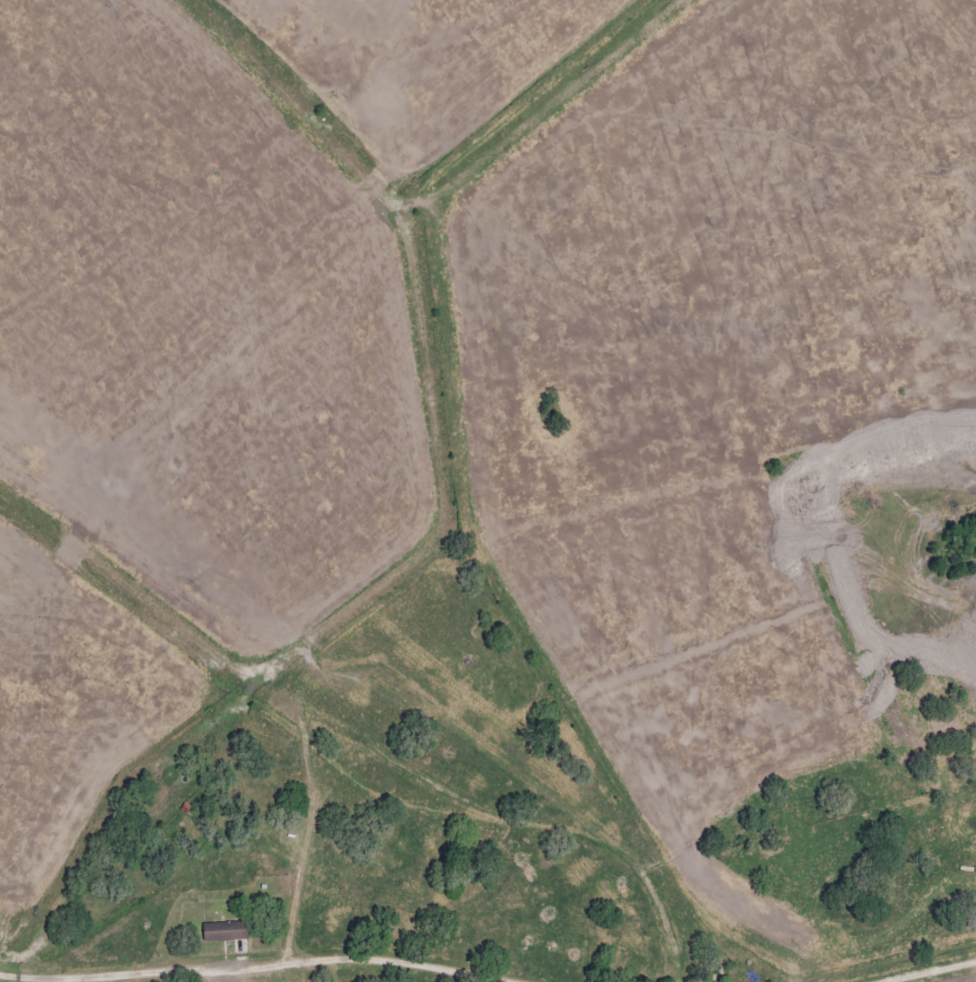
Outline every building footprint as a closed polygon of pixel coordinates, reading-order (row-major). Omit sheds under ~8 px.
[(201,941),(244,939),(244,921),(200,922),(201,941)]
